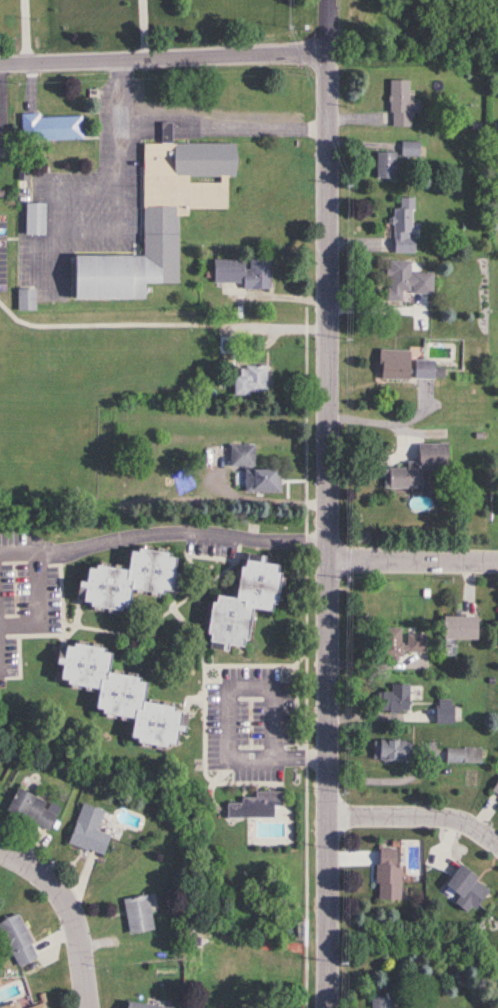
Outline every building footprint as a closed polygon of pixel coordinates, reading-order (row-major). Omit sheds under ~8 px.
[(389,80),(389,127),(411,127),(411,113),(421,113),(421,101),(408,101),(408,79),(389,80)] [(82,140),(82,116),(20,117),(20,141),(82,140)] [(401,156),(420,156),(420,142),(401,142),(401,156)] [(70,255),(70,300),(145,300),(145,283),(178,283),(178,216),(187,216),(187,210),(226,210),(226,178),(234,178),(235,143),(141,143),(141,255),(70,255)] [(376,178),(395,178),(395,152),(376,152),(376,178)] [(413,252),(414,198),(399,198),(399,209),(393,209),(393,252),(413,252)] [(44,203),(24,203),(24,235),(44,235),(44,203)] [(242,283),(242,289),(269,289),(269,257),(246,257),(246,259),(213,259),(213,283),(242,283)] [(410,261),(387,260),(386,301),(402,301),(402,293),(431,293),(432,272),(410,272),(410,261)] [(35,310),(35,288),(16,288),(16,310),(35,310)] [(377,378),(408,379),(408,349),(378,349),(377,378)] [(433,377),(433,360),(412,360),(412,377),(433,377)] [(268,364),(238,364),(238,376),(232,376),(232,396),(268,396),(268,364)] [(420,488),(420,469),(447,469),(447,443),(417,443),(417,461),(406,461),(405,467),(383,467),(383,488),(420,488)] [(229,467),(255,467),(255,445),(229,445),(229,467)] [(244,493),(280,493),(280,470),(244,470),(244,493)] [(123,570),(83,565),(81,582),(76,582),(74,603),(125,610),(128,588),(175,594),(180,555),(126,549),(123,570)] [(233,598),(208,595),(201,642),(242,647),(247,607),(271,611),(277,565),(264,563),(265,557),(239,553),(233,598)] [(442,640),(475,640),(475,616),(442,616),(442,640)] [(403,654),(425,654),(425,634),(401,634),(401,628),(382,628),(382,660),(403,660),(403,654)] [(177,749),(184,710),(142,702),(146,680),(108,673),(112,652),(56,642),(52,663),(56,664),(53,681),(93,688),(89,710),(128,718),(124,739),(177,749)] [(378,712),(408,712),(408,684),(390,684),(390,693),(378,693),(378,712)] [(452,723),(452,700),(436,700),(436,723),(452,723)] [(404,760),(404,741),(373,741),(373,760),(404,760)] [(482,763),(482,748),(447,748),(447,763),(482,763)] [(489,794),(497,799),(497,779),(489,794)] [(48,831),(57,808),(13,789),(4,812),(48,831)] [(272,818),(272,807),(281,807),(281,796),(225,796),(226,818),(272,818)] [(96,831),(102,810),(79,803),(66,844),(102,855),(108,835),(96,831)] [(399,866),(394,866),(395,849),(376,849),(375,900),(399,900),(399,866)] [(455,900),(453,902),(464,914),(487,893),(462,866),(441,885),(455,900)] [(153,930),(147,895),(122,899),(128,935),(153,930)] [(18,967),(38,958),(17,914),(0,922),(0,938),(6,951),(9,949),(18,967)] [(370,997),(370,1007),(390,1007),(390,997),(370,997)]
